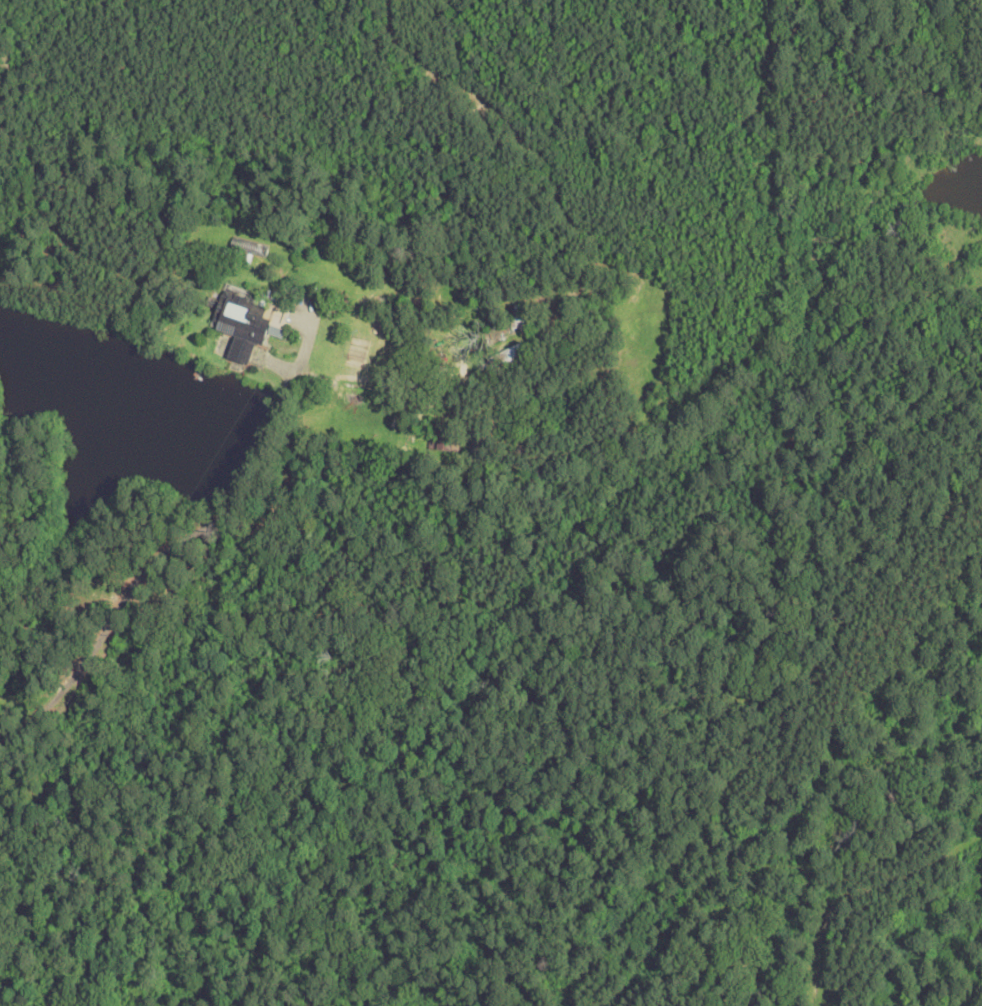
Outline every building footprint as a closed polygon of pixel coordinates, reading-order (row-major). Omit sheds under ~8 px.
[(256,343),(265,346),(273,320),(266,318),(270,305),(225,290),(213,328),(236,335),(229,358),(250,365),(256,343)] [(536,312),(514,312),(514,329),(535,329),(536,312)] [(508,371),(532,357),(522,340),(498,354),(508,371)]
